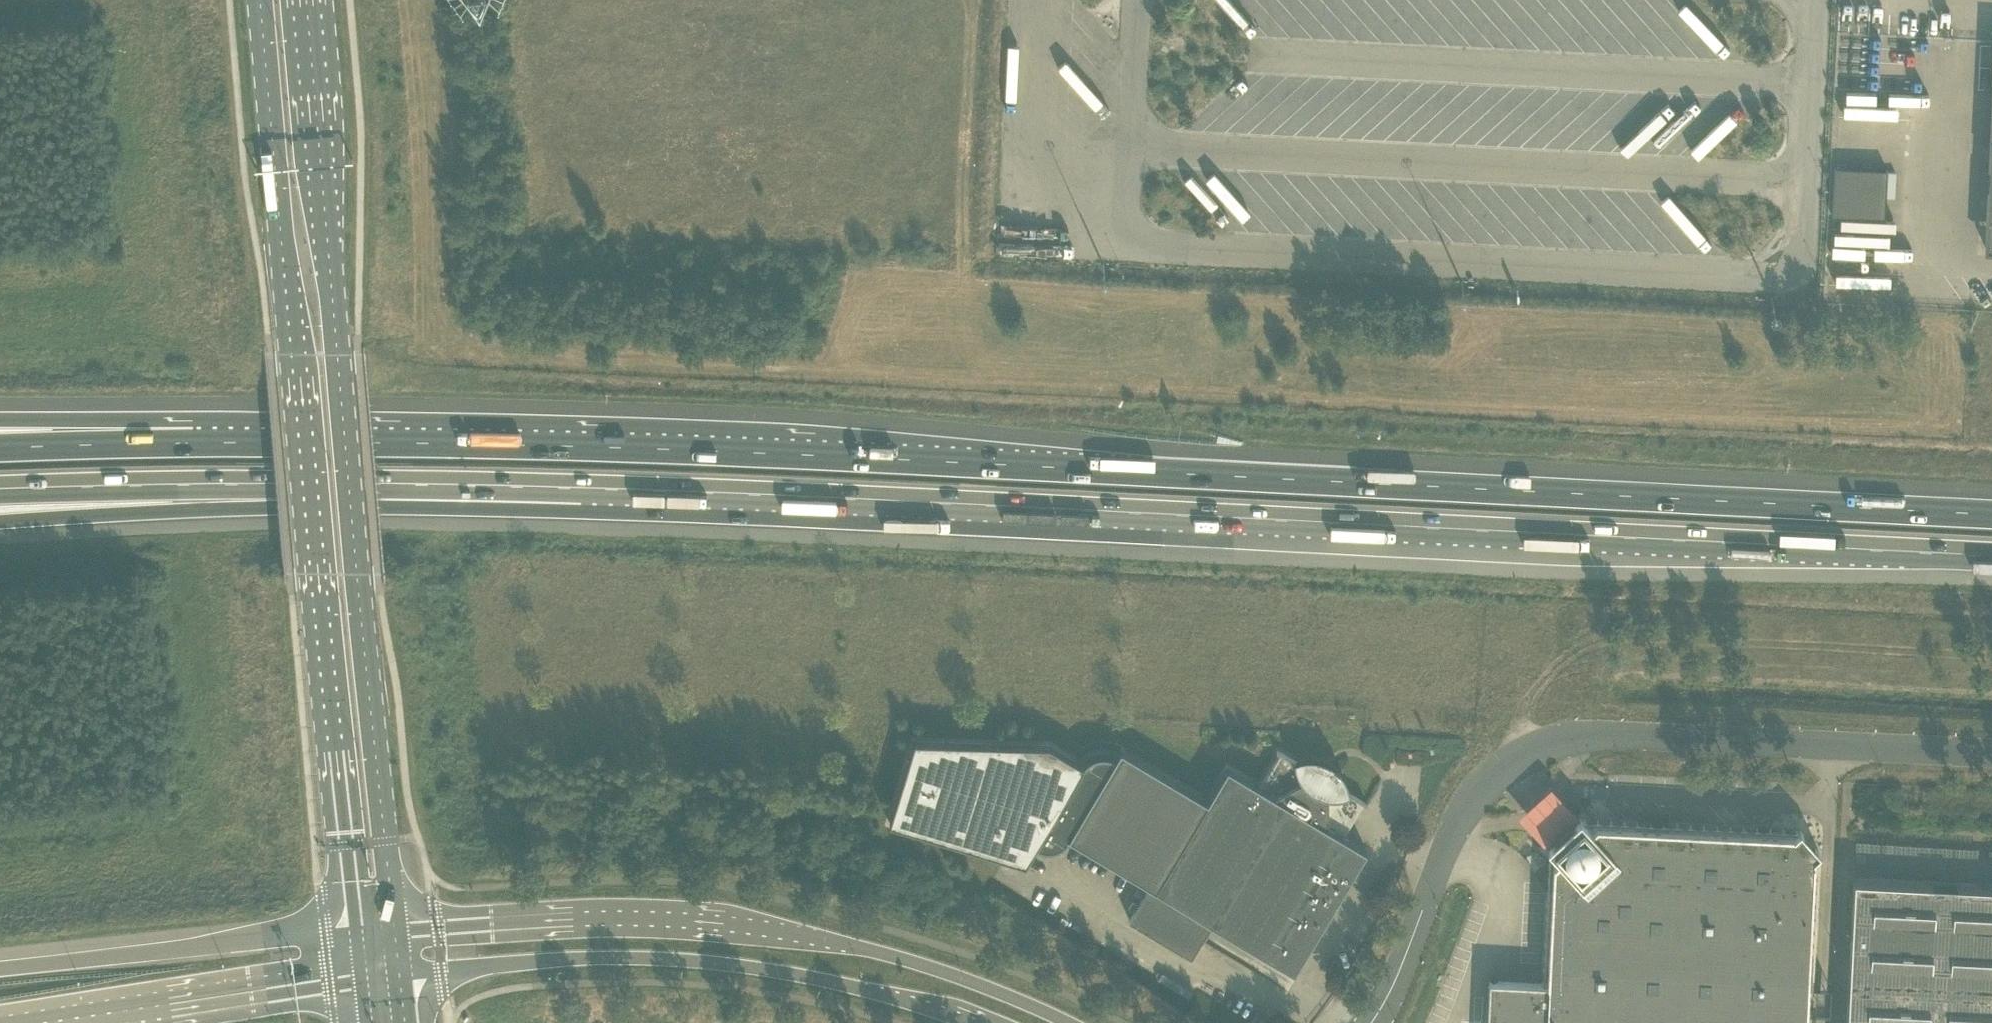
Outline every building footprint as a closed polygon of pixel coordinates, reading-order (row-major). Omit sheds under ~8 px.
[(1987,223),(1984,222),(1983,252),(1991,252),(1991,120),(1987,223)] [(1834,166),(1832,215),(1885,218),(1887,169),(1834,166)] [(1276,751),(1280,753),(1260,785),(1228,766),(1208,800),(1121,749),(1114,760),(1112,758),(1105,756),(1097,756),(1088,760),(1083,766),(1048,745),(914,741),(890,823),(1025,862),(1036,844),(1046,847),(1054,846),(1062,843),(1069,836),(1150,885),(1129,919),(1191,956),(1212,922),(1294,971),(1366,850),(1343,836),(1363,802),(1366,804),(1367,803),(1277,749),(1276,751)] [(1558,831),(1561,835),(1547,847),(1558,859),(1553,864),(1552,889),(1547,983),(1489,980),(1487,1021),(1461,1020),(1461,1022),(1806,1022),(1814,857),(1820,852),(1800,829),(1794,835),(1604,825),(1597,825),(1591,830),(1580,817),(1567,829),(1563,826),(1564,824),(1564,823),(1564,821),(1563,820),(1563,818),(1562,817),(1561,816),(1560,815),(1559,814),(1558,814),(1556,813),(1555,813),(1553,813),(1552,813),(1550,814),(1549,815),(1548,816),(1547,817),(1546,818),(1546,819),(1545,821),(1545,822),(1545,824),(1546,825),(1546,827),(1547,828),(1548,829),(1549,830),(1551,831),(1552,831),(1553,831),(1555,831),(1556,831),(1558,831)] [(1969,886),(1969,885),(1933,883),(1933,884),(1854,880),(1847,1022),(1991,1022),(1991,887),(1969,886)]
